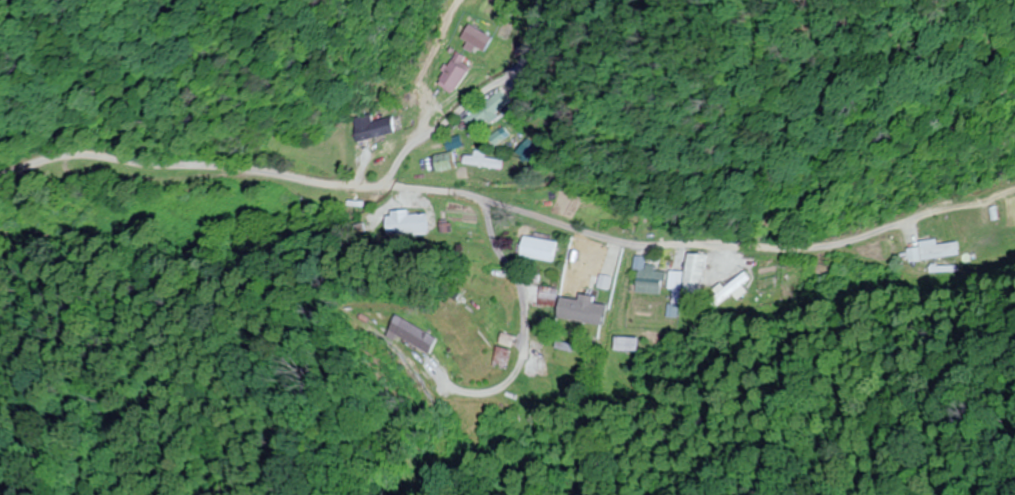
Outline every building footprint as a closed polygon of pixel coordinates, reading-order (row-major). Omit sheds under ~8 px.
[(484,52),(492,38),(468,25),(460,39),(484,52)] [(453,95),(474,64),(457,53),(436,84),(453,95)] [(505,116),(501,108),(509,104),(505,95),(466,115),(475,132),(505,116)] [(353,141),(394,134),(391,117),(369,122),(367,115),(349,118),(353,141)] [(438,173),(460,168),(457,152),(434,157),(438,173)] [(560,243),(528,237),(524,257),(556,263),(560,243)] [(670,272),(670,291),(675,291),(675,299),(683,299),(704,299),(704,255),(686,255),(686,272),(670,272)] [(664,295),(665,272),(655,272),(655,266),(645,266),(646,257),(636,257),(634,293),(664,295)] [(559,305),(560,289),(545,288),(544,304),(559,305)] [(404,335),(435,355),(445,340),(414,320),(404,335)] [(515,347),(519,338),(507,334),(504,344),(515,347)] [(643,352),(643,338),(619,338),(618,351),(643,352)] [(576,352),(578,346),(561,340),(556,356),(594,367),(597,358),(576,352)] [(503,367),(513,367),(513,348),(503,348),(503,367)]
